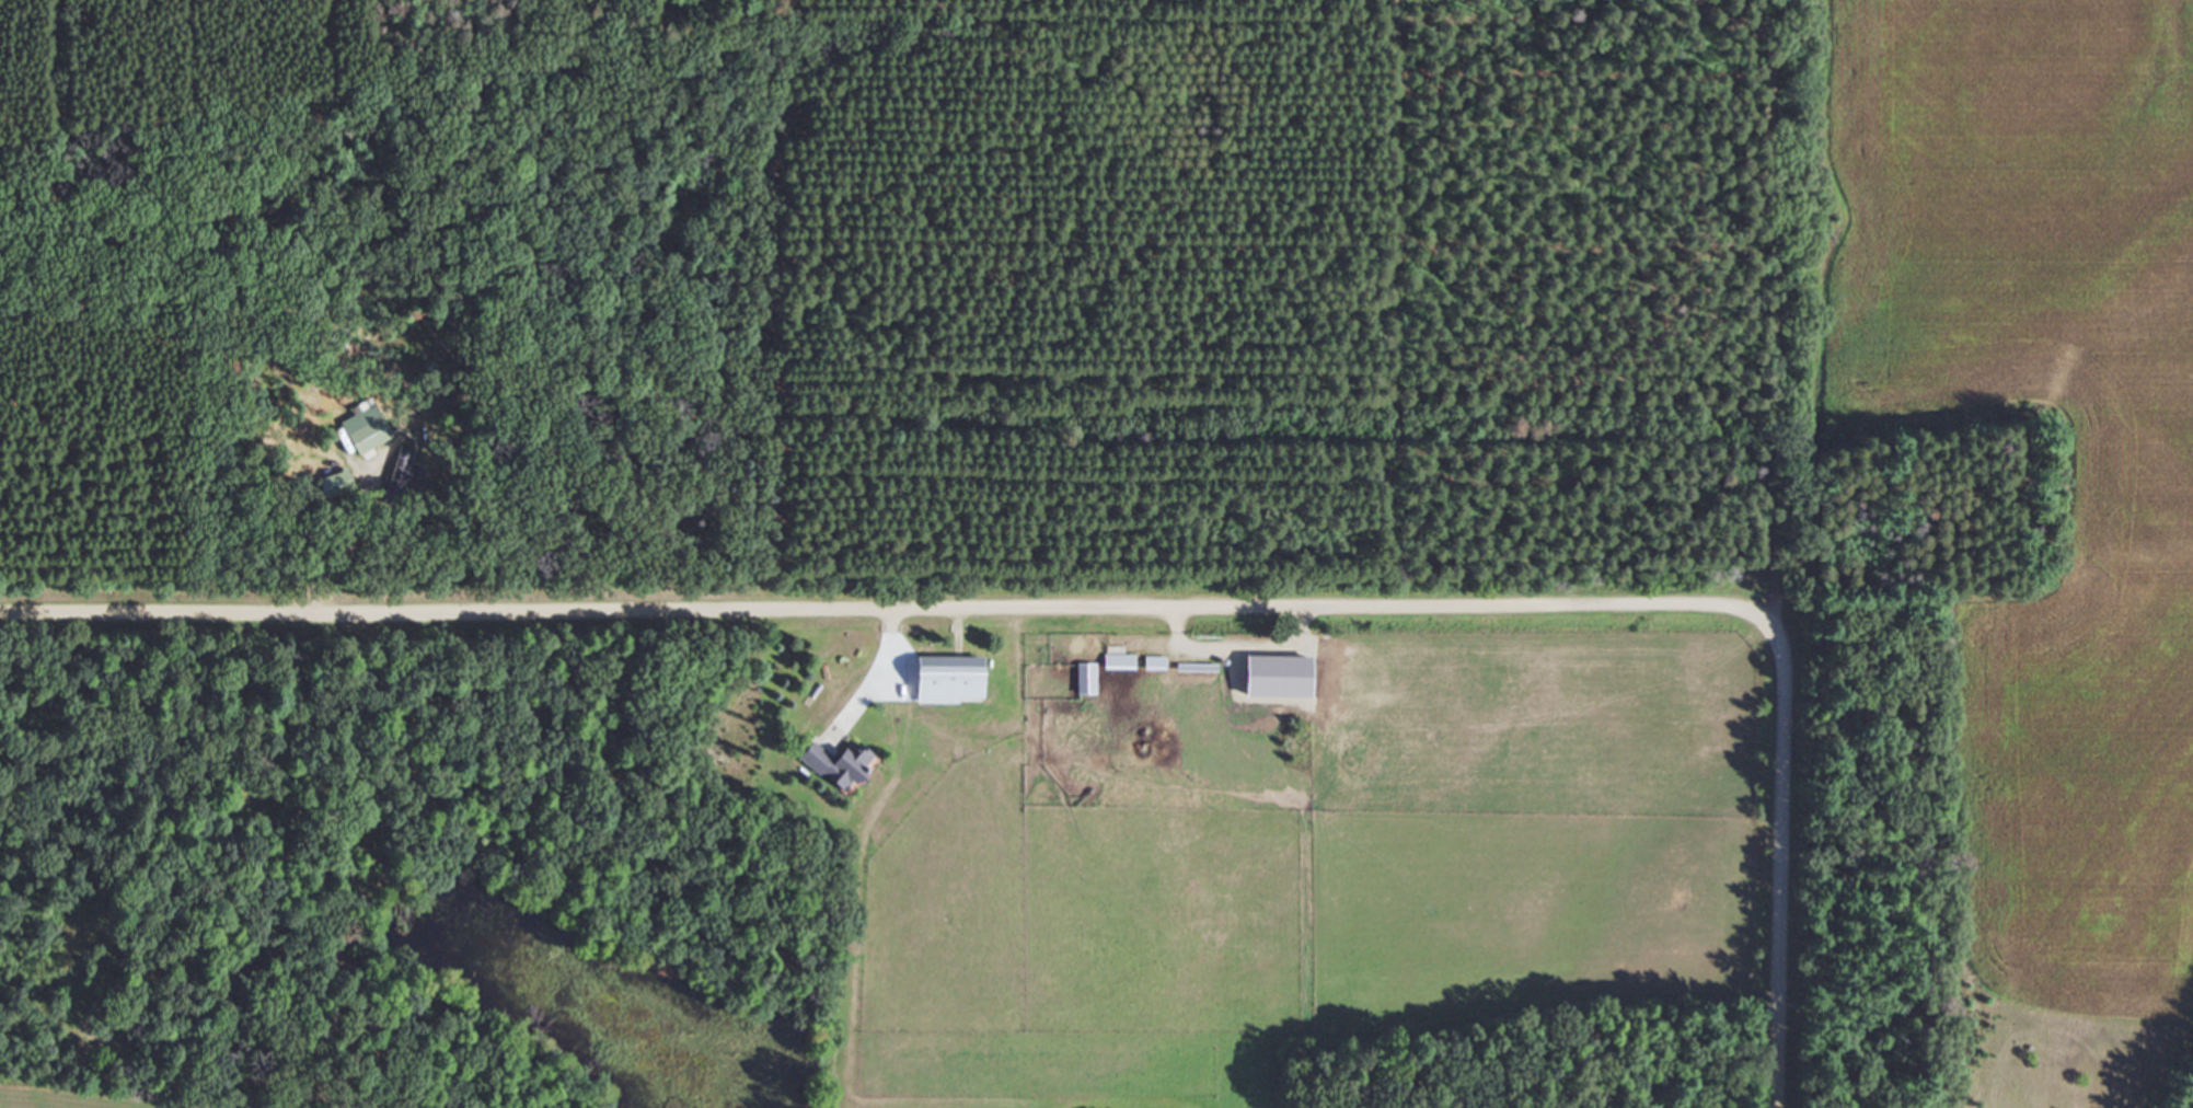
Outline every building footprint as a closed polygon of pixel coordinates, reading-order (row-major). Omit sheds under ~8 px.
[(375,402),(346,417),(363,449),(392,434),(375,402)] [(387,495),(400,498),(403,482),(420,485),(424,465),(410,462),(413,447),(398,444),(387,495)] [(1137,654),(1105,654),(1105,670),(1137,670),(1137,654)] [(1168,656),(1146,656),(1146,670),(1168,670),(1168,656)] [(920,701),(991,702),(991,657),(920,657),(920,701)] [(1098,694),(1098,663),(1078,663),(1078,694),(1098,694)] [(802,755),(849,798),(874,770),(868,765),(876,755),(855,737),(836,758),(816,740),(802,755)]
